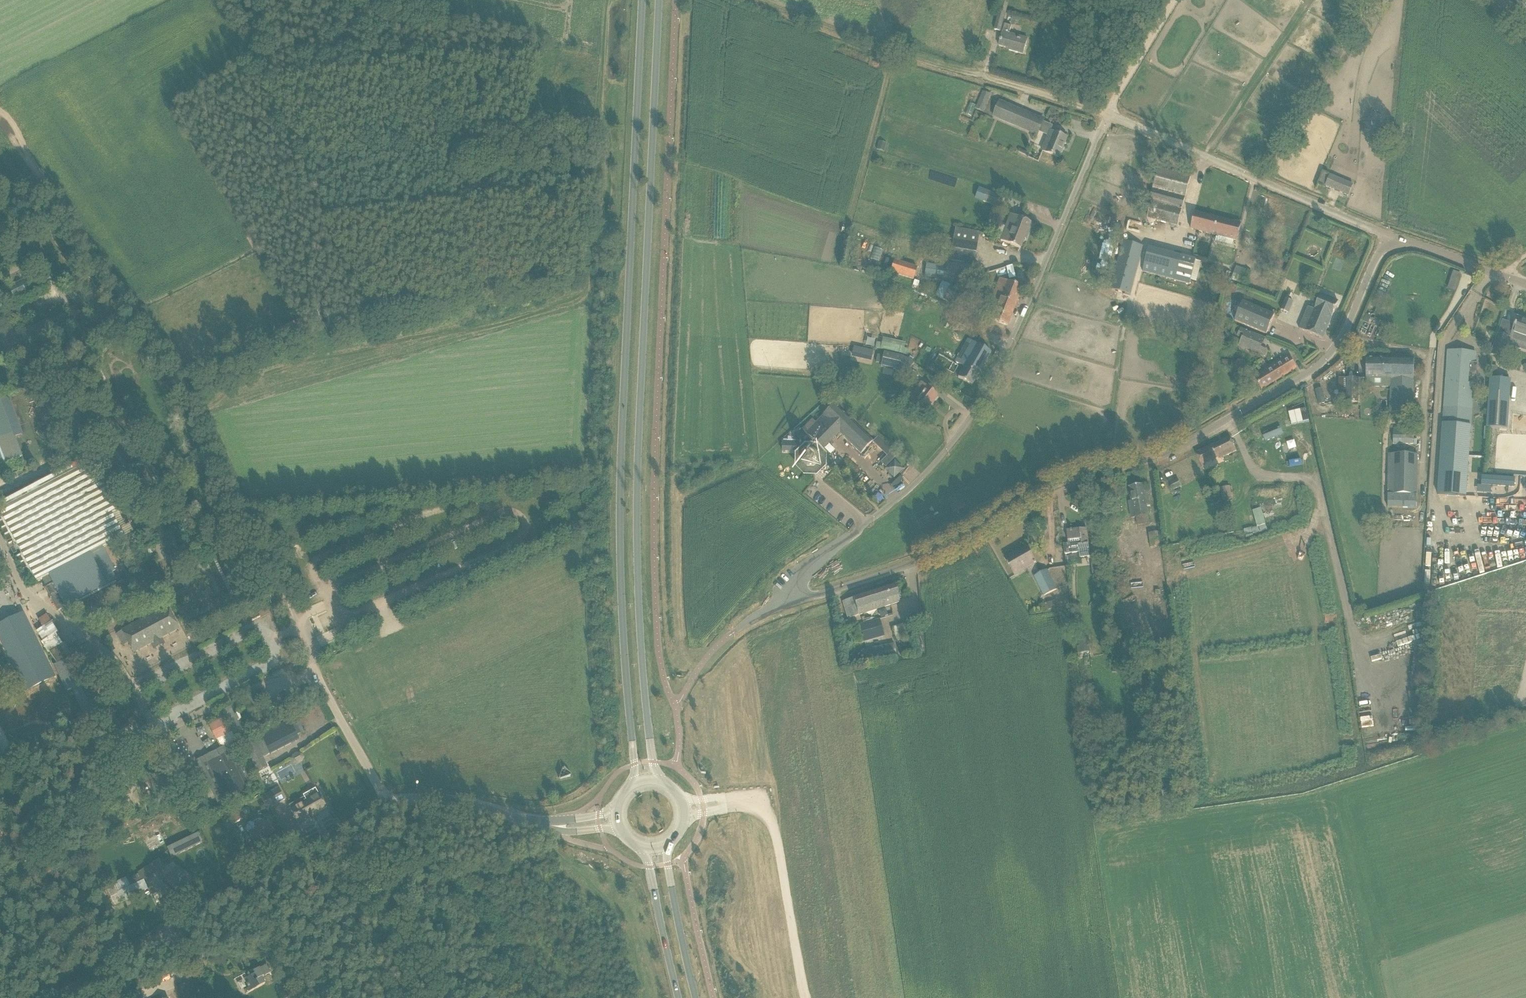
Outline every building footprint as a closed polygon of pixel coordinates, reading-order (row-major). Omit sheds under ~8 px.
[(1000,31),(1005,13),(1000,11),(994,30),(1000,31)] [(1005,47),(1006,46),(1010,47),(1009,50),(1023,54),(1027,41),(1009,36),(1011,26),(1005,24),(999,45),(1005,47)] [(984,112),(991,94),(983,91),(976,109),(984,112)] [(1044,120),(1000,101),(993,118),(1038,136),(1044,120)] [(1059,157),(1067,138),(1051,131),(1042,151),(1059,157)] [(1175,229),(1189,176),(1156,167),(1142,221),(1175,229)] [(1330,175),(1330,176),(1323,173),(1319,183),(1325,186),(1325,187),(1349,197),(1354,185),(1330,175)] [(998,207),(1002,195),(981,187),(976,199),(998,207)] [(1237,241),(1241,224),(1195,212),(1191,229),(1237,241)] [(1027,236),(1032,223),(1010,214),(1005,228),(1008,229),(1003,241),(1001,240),(1000,241),(1020,248),(1025,236),(1027,236)] [(1104,238),(1099,256),(1112,260),(1117,242),(1104,238)] [(949,260),(974,265),(977,244),(953,240),(949,259),(949,260)] [(1144,246),(1131,243),(1123,241),(1110,289),(1131,294),(1144,246)] [(879,260),(882,249),(874,246),(870,258),(879,260)] [(1196,259),(1180,255),(1174,280),(1190,284),(1196,259)] [(917,268),(907,265),(894,260),(890,272),(913,279),(917,268)] [(926,264),(924,276),(936,278),(937,275),(938,266),(926,264)] [(1022,287),(1001,279),(999,284),(1005,287),(1001,296),(995,294),(992,303),(1013,311),(1022,287)] [(950,286),(942,299),(967,313),(968,313),(973,315),(977,307),(972,305),(975,298),(950,285),(950,286)] [(1323,339),(1338,302),(1321,295),(1314,310),(1308,307),(1299,329),(1323,339)] [(1290,312),(1294,301),(1287,298),(1282,309),(1290,312)] [(1266,335),(1275,315),(1243,302),(1234,321),(1266,335)] [(1013,311),(992,303),(986,317),(1007,326),(1013,311)] [(1491,354),(1503,358),(1510,338),(1525,343),(1525,320),(1518,317),(1515,325),(1503,321),(1499,333),(1498,333),(1491,354)] [(289,340),(302,333),(295,321),(282,328),(289,340)] [(1264,339),(1255,335),(1240,329),(1237,337),(1241,339),(1238,346),(1264,358),(1268,350),(1261,347),(1264,339)] [(972,385),(991,352),(968,339),(955,362),(964,367),(958,377),(972,385)] [(880,349),(880,350),(903,355),(903,354),(904,348),(882,343),(882,344),(880,349)] [(871,363),(874,350),(853,346),(851,359),(871,363)] [(1475,362),(1476,353),(1448,351),(1437,494),(1466,496),(1474,383),(1476,384),(1477,362),(1475,362)] [(913,364),(902,357),(885,354),(882,368),(896,371),(905,376),(913,364)] [(1262,389),(1296,368),(1288,356),(1254,377),(1262,389)] [(1239,369),(1245,365),(1241,358),(1235,362),(1239,369)] [(1415,412),(1414,359),(1366,359),(1366,378),(1366,385),(1372,385),(1372,387),(1391,387),(1391,413),(1415,412)] [(86,380),(82,382),(83,385),(88,382),(92,383),(95,381),(96,378),(94,375),(91,374),(88,376),(86,380)] [(1358,402),(1358,378),(1346,378),(1346,402),(1358,402)] [(1490,378),(1486,427),(1507,428),(1511,379),(1490,378)] [(910,402),(905,408),(916,417),(919,414),(921,411),(924,413),(937,396),(929,390),(925,386),(920,383),(907,400),(910,402)] [(21,456),(0,400),(0,464),(21,456)] [(807,432),(806,434),(810,438),(822,450),(839,433),(861,454),(872,442),(863,433),(834,404),(822,416),(823,416),(819,420),(816,423),(807,432)] [(118,416),(123,411),(119,406),(113,411),(118,416)] [(104,411),(95,419),(99,424),(109,416),(104,411)] [(39,428),(45,425),(42,420),(36,423),(39,428)] [(1230,438),(1196,454),(1204,470),(1201,464),(1222,455),(1225,461),(1246,450),(1247,452),(1258,446),(1255,440),(1256,440),(1255,439),(1248,426),(1238,431),(1236,432),(1234,432),(1231,433),(1231,435),(1229,436),(1230,438)] [(801,429),(795,436),(796,437),(804,444),(800,444),(800,451),(807,451),(807,453),(803,457),(802,458),(802,464),(802,465),(806,469),(807,469),(812,469),(813,469),(818,465),(818,464),(818,463),(818,458),(817,456),(822,450),(810,438),(806,434),(801,429)] [(1393,429),(1393,445),(1413,445),(1413,429),(1393,429)] [(1265,443),(1286,435),(1284,430),(1262,438),(1265,443)] [(92,453),(86,457),(102,480),(108,476),(92,453)] [(887,456),(881,462),(885,467),(895,458),(894,458),(890,453),(887,456)] [(1385,507),(1414,508),(1416,453),(1388,453),(1387,479),(1381,479),(1381,493),(1385,493),(1385,507)] [(1260,459),(1265,470),(1271,467),(1266,457),(1260,459)] [(0,504),(0,513),(36,582),(49,576),(65,607),(117,579),(114,572),(115,571),(103,547),(124,537),(112,514),(118,511),(113,502),(109,494),(101,479),(95,482),(86,464),(84,465),(82,461),(0,504)] [(783,464),(778,473),(796,484),(801,475),(783,464)] [(1483,476),(1482,486),(1515,489),(1516,479),(1483,476)] [(183,490),(187,485),(185,483),(181,488),(177,488),(175,491),(175,494),(178,497),(181,496),(184,494),(183,490)] [(1149,498),(1145,499),(1143,485),(1130,487),(1132,501),(1129,502),(1132,518),(1148,515),(1147,507),(1150,506),(1149,498)] [(1223,503),(1233,502),(1230,486),(1220,487),(1223,503)] [(953,513),(966,507),(962,500),(950,506),(953,513)] [(1264,508),(1255,510),(1258,527),(1267,525),(1264,508)] [(920,528),(933,522),(929,515),(917,521),(920,528)] [(1068,544),(1063,544),(1064,554),(1070,554),(1079,553),(1080,558),(1090,556),(1089,551),(1087,528),(1067,531),(1068,541),(1068,544)] [(183,539),(188,538),(187,535),(181,537),(178,535),(175,537),(173,540),(175,543),(178,544),(181,543),(183,539)] [(237,573),(242,571),(227,537),(222,539),(237,573)] [(143,547),(137,545),(137,548),(142,550),(144,553),(147,554),(150,552),(151,549),(150,546),(146,545),(143,547)] [(1015,575),(1036,563),(1026,546),(1005,558),(1015,575)] [(1043,596),(1058,589),(1048,569),(1033,576),(1043,596)] [(185,588),(192,583),(187,575),(180,579),(185,588)] [(55,588),(52,582),(45,586),(43,587),(49,598),(51,597),(58,593),(55,588)] [(900,602),(898,594),(895,585),(842,601),(848,619),(900,602)] [(135,652),(151,644),(161,638),(177,630),(166,610),(124,632),(130,644),(135,652)] [(0,625),(0,643),(25,694),(56,679),(24,614),(0,625)] [(48,616),(39,622),(43,627),(51,621),(48,616)] [(878,619),(876,619),(876,618),(869,620),(870,621),(858,624),(860,633),(861,632),(864,642),(884,637),(883,633),(882,633),(878,619)] [(56,634),(58,632),(51,622),(36,631),(43,641),(42,642),(49,655),(51,654),(68,690),(72,688),(84,715),(99,708),(87,681),(85,682),(72,656),(69,659),(61,646),(63,644),(56,634)] [(1080,653),(1090,652),(1088,637),(1078,639),(1080,653)] [(894,645),(861,652),(863,663),(897,657),(894,645)] [(94,652),(86,663),(88,664),(88,665),(88,666),(88,668),(89,669),(90,670),(92,670),(94,670),(95,669),(97,670),(104,660),(94,652)] [(124,655),(118,658),(123,666),(128,663),(124,655)] [(237,712),(234,713),(231,707),(222,712),(225,718),(208,726),(220,749),(197,761),(200,767),(219,805),(248,790),(246,786),(253,782),(239,753),(241,752),(237,744),(247,739),(244,735),(239,724),(238,721),(241,719),(237,712)] [(254,738),(263,756),(299,739),(290,720),(254,738)] [(268,767),(263,756),(254,738),(242,743),(256,772),(268,767)] [(150,750),(138,755),(144,767),(155,762),(150,750)] [(293,756),(290,760),(293,765),(298,765),(302,763),(304,759),(302,754),(297,753),(293,756)] [(154,797),(168,791),(156,767),(143,774),(154,797)] [(267,810),(285,800),(278,788),(260,797),(267,810)] [(294,806),(290,808),(298,824),(303,821),(325,809),(317,793),(312,796),(294,806)] [(244,818),(243,816),(238,807),(226,813),(233,825),(244,818)] [(268,821),(264,823),(263,820),(255,825),(254,823),(250,822),(247,823),(246,827),(256,845),(264,841),(262,839),(274,832),(268,821)] [(171,857),(203,842),(199,833),(167,848),(171,857)] [(178,867),(165,881),(180,894),(193,880),(178,867)] [(144,880),(143,881),(139,874),(115,886),(118,893),(126,890),(130,898),(149,889),(144,880)] [(263,978),(271,974),(266,965),(253,972),(254,974),(244,979),(249,988),(244,990),(246,994),(255,989),(266,983),(263,978)] [(175,987),(178,997),(187,997),(183,985),(175,987)]
